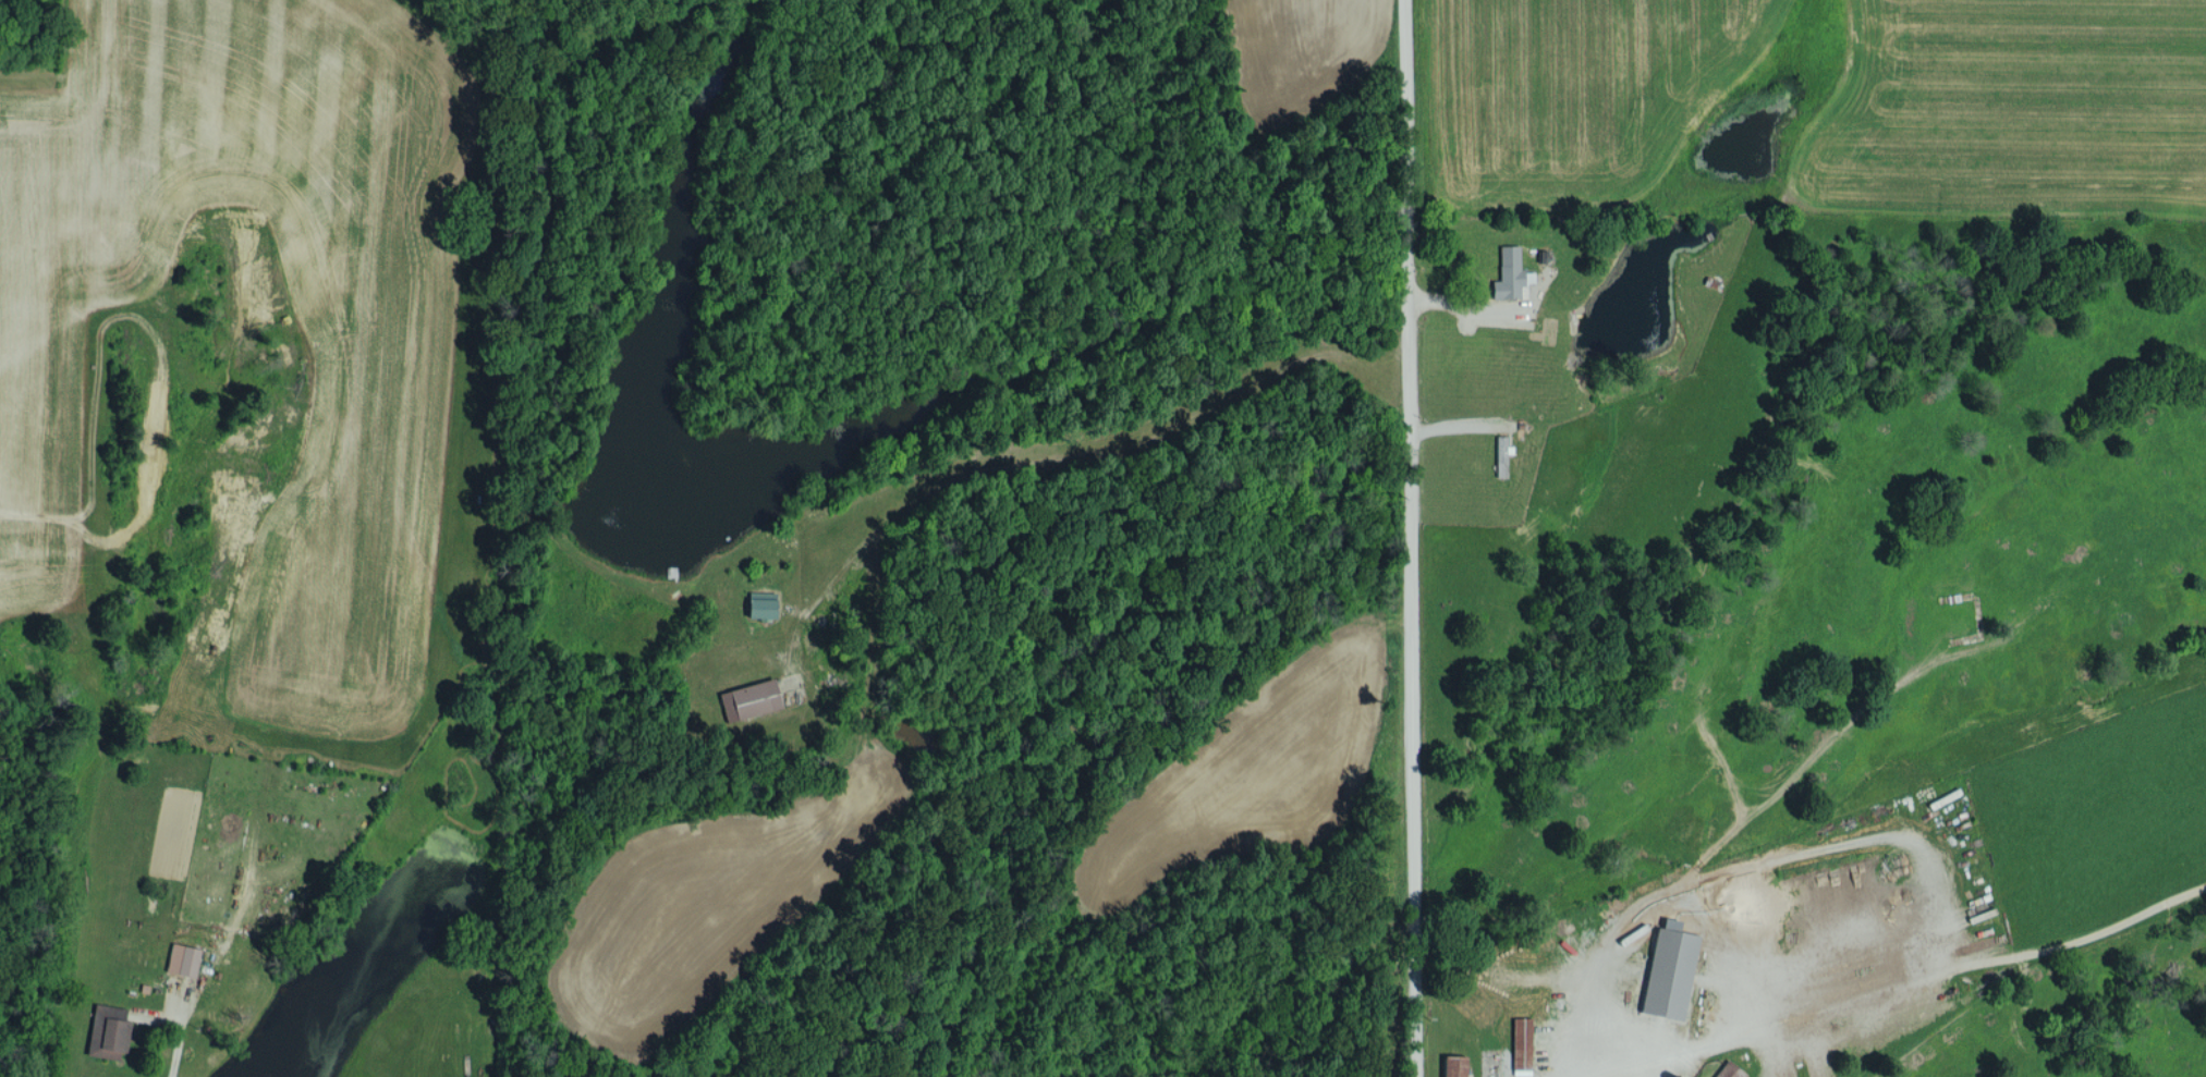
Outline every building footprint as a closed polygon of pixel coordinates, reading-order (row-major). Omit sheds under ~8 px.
[(1499,279),(1490,279),(1490,297),(1526,297),(1525,281),(1532,281),(1532,270),(1518,270),(1518,244),(1498,244),(1499,279)] [(771,597),(744,597),(744,617),(770,618),(771,597)] [(718,691),(725,720),(777,708),(770,678),(718,691)] [(1682,1019),(1696,933),(1676,930),(1678,919),(1661,916),(1659,927),(1652,926),(1638,1012),(1682,1019)] [(192,976),(196,947),(168,944),(165,972),(192,976)] [(1511,1017),(1511,1068),(1530,1068),(1530,1017),(1511,1017)] [(1463,1055),(1440,1055),(1440,1076),(1463,1076),(1463,1055)] [(1745,1072),(1722,1059),(1712,1076),(1742,1076),(1745,1072)]
